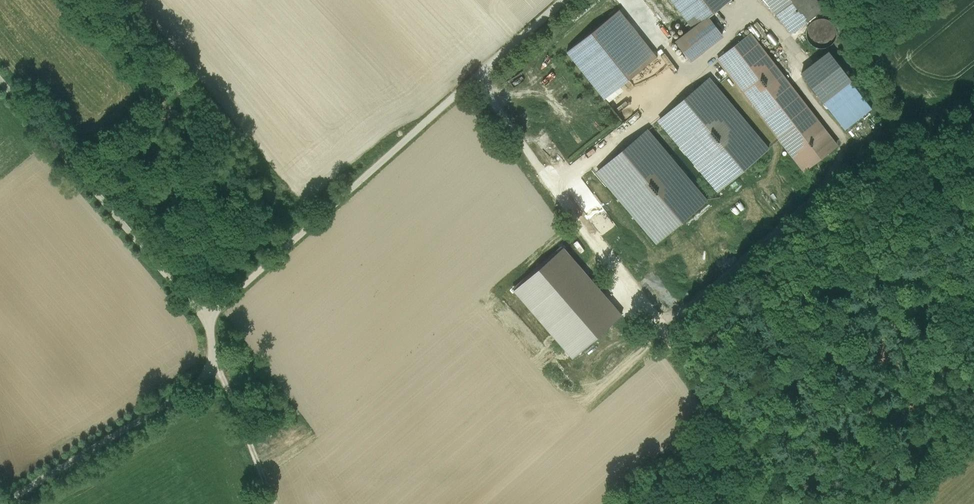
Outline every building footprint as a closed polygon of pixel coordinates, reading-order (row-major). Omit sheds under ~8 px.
[(700,26),(683,38),(698,57),(731,31),(715,10),(728,0),(680,0),(700,26)] [(799,28),(829,4),(826,0),(776,0),(799,28)] [(621,12),(570,52),(607,99),(658,58),(621,12)] [(819,18),(815,22),(814,25),(813,30),(814,35),(818,40),(822,43),(825,44),(830,44),(835,43),(838,41),(841,37),(843,31),(842,26),(840,21),(837,18),(830,15),(825,15),(819,18)] [(761,36),(725,64),(811,171),(846,143),(761,36)] [(832,50),(803,70),(844,129),(873,109),(832,50)] [(709,80),(659,122),(717,191),(767,149),(709,80)] [(520,92),(533,85),(530,81),(518,87),(520,92)] [(651,133),(601,175),(660,244),(710,202),(651,133)]
